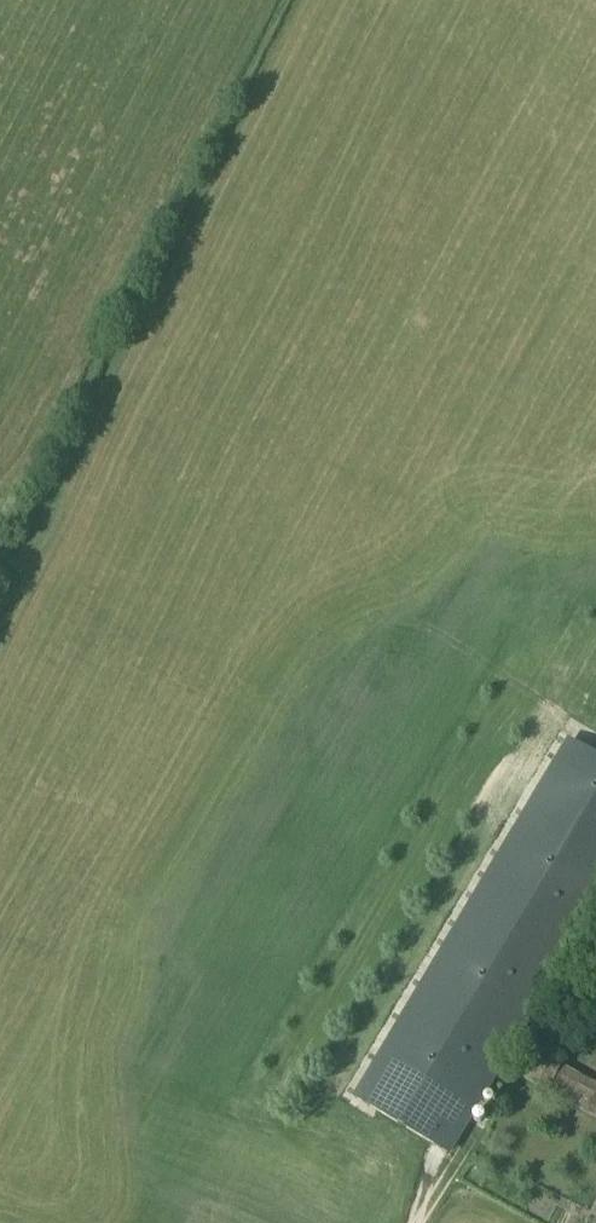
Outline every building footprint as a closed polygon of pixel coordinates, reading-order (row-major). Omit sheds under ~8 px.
[(446,1154),(595,904),(595,757),(571,742),(357,1100),(446,1154)] [(523,1078),(595,1118),(595,1086),(536,1054),(523,1078)]
